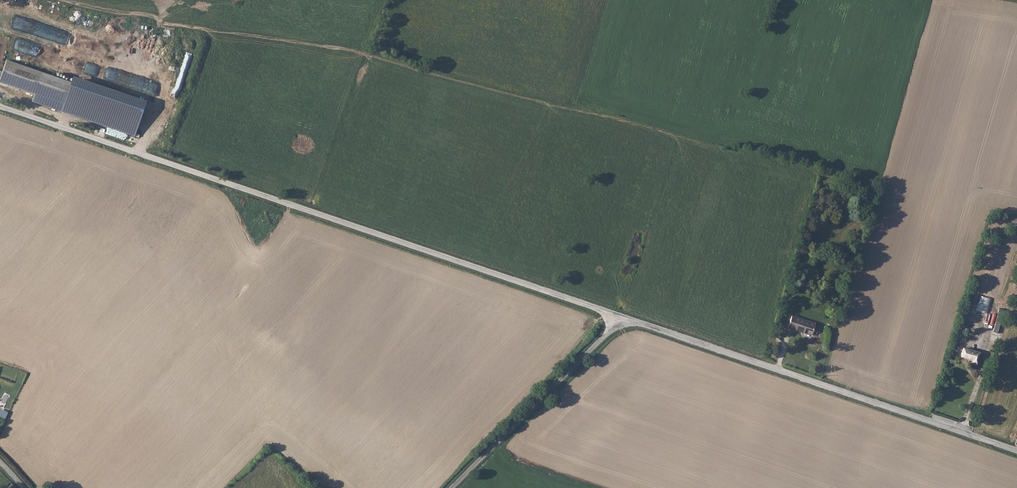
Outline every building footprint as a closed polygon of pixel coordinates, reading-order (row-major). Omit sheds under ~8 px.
[(61,44),(74,49),(79,37),(66,31),(61,44)] [(6,61),(0,78),(0,82),(17,89),(25,67),(6,61)] [(41,73),(25,67),(17,89),(34,95),(31,102),(60,113),(71,84),(41,73)] [(986,314),(990,303),(979,299),(975,310),(986,314)] [(791,317),(788,328),(811,335),(815,324),(791,317)] [(965,348),(962,357),(973,360),(972,363),(978,364),(981,353),(965,348)]
